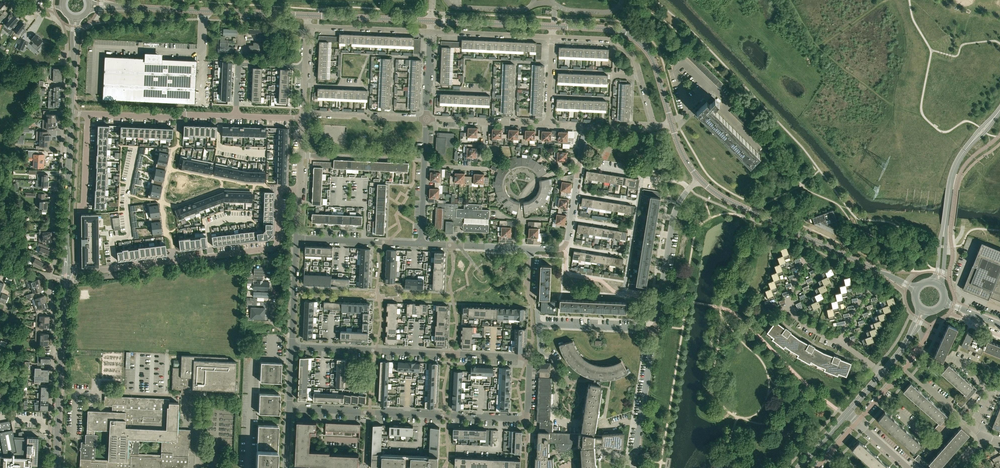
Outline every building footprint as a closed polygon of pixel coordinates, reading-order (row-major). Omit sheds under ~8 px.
[(19,19),(14,14),(13,15),(10,12),(7,21),(7,22),(5,24),(11,29),(12,27),(14,28),(18,23),(17,22),(19,19)] [(15,30),(18,33),(20,30),(21,32),(24,28),(23,28),(26,25),(21,21),(20,21),(19,24),(16,27),(15,30)] [(31,39),(33,42),(31,45),(33,47),(35,45),(36,46),(37,45),(37,46),(43,40),(36,34),(31,39)] [(23,51),(27,42),(27,41),(22,39),(17,48),(18,48),(17,50),(21,52),(22,51),(23,51)] [(195,103),(197,61),(159,59),(160,56),(147,55),(147,58),(105,56),(103,99),(195,103)] [(315,92),(315,99),(318,99),(318,97),(324,97),(325,88),(318,88),(318,92),(315,92)] [(438,98),(437,104),(440,104),(440,102),(446,102),(447,102),(447,94),(441,93),(440,98),(438,98)] [(707,102),(697,112),(750,165),(760,155),(714,108),(720,102),(715,98),(709,104),(707,102)] [(43,110),(43,114),(47,114),(47,119),(57,120),(57,116),(56,115),(56,114),(50,114),(50,111),(43,110)] [(43,125),(43,128),(50,128),(50,125),(55,126),(56,126),(56,125),(57,125),(57,120),(47,119),(43,119),(43,125)] [(461,132),(461,136),(465,136),(468,136),(468,137),(473,137),(473,127),(469,127),(468,132),(465,132),(461,132)] [(473,127),(473,137),(478,137),(478,136),(481,136),(481,133),(478,133),(478,128),(473,127)] [(489,133),(489,137),(492,137),(492,138),(497,138),(498,129),(493,128),(493,133),(489,133)] [(498,129),(497,138),(502,138),(502,137),(505,138),(506,134),(502,134),(502,129),(498,129)] [(506,134),(505,138),(509,138),(509,139),(514,139),(514,129),(509,129),(509,134),(506,134)] [(514,129),(514,139),(518,139),(518,138),(522,138),(522,135),(519,134),(519,129),(514,129)] [(522,135),(522,138),(525,138),(525,139),(530,140),(530,130),(526,130),(525,135),(522,135)] [(530,130),(530,140),(535,140),(535,139),(538,139),(538,135),(535,135),(535,130),(530,130)] [(49,135),(43,134),(44,131),(37,131),(36,140),(40,140),(49,140),(50,140),(51,135),(49,135)] [(538,135),(538,139),(542,139),(542,140),(547,140),(547,131),(542,131),(542,136),(538,135)] [(547,131),(547,140),(551,141),(551,142),(554,143),(555,140),(555,136),(551,136),(552,131),(547,131)] [(555,140),(554,143),(563,143),(563,132),(559,131),(558,136),(555,136),(555,140)] [(453,147),(454,133),(440,132),(439,137),(437,137),(436,154),(446,154),(446,146),(453,147)] [(563,132),(563,143),(571,143),(574,144),(574,137),(568,137),(568,136),(568,132),(563,132)] [(49,146),(49,140),(40,140),(39,146),(36,146),(36,149),(43,149),(43,146),(49,146)] [(472,147),(472,144),(469,144),(468,147),(467,152),(477,152),(477,148),(472,147)] [(555,152),(554,156),(557,156),(567,157),(567,152),(562,152),(562,148),(559,148),(559,151),(558,151),(555,151),(555,152)] [(159,149),(158,157),(167,159),(169,151),(159,149)] [(28,151),(28,160),(33,160),(33,167),(37,167),(44,168),(44,157),(38,157),(39,152),(28,151)] [(468,160),(472,160),(472,157),(477,157),(477,152),(467,152),(467,157),(468,157),(468,160)] [(181,156),(178,167),(179,167),(184,168),(186,158),(187,157),(181,156)] [(513,170),(516,168),(517,168),(514,156),(511,158),(512,160),(507,162),(513,170)] [(517,168),(519,167),(522,167),(522,157),(517,158),(517,156),(514,156),(517,168)] [(522,167),(526,167),(527,168),(530,156),(527,156),(527,158),(522,157),(522,167)] [(527,168),(529,168),(532,170),(537,161),(532,159),(533,157),(530,156),(527,168)] [(557,156),(557,161),(558,161),(558,167),(563,165),(562,163),(562,161),(567,161),(567,157),(557,156)] [(158,157),(156,165),(165,167),(167,159),(158,157)] [(208,161),(205,173),(211,174),(213,163),(208,161)] [(532,170),(535,173),(544,165),(542,163),(540,165),(537,161),(532,170)] [(216,163),(214,174),(219,175),(222,164),(216,163)] [(511,171),(505,164),(501,167),(500,166),(498,168),(508,175),(511,171)] [(154,173),(164,175),(165,167),(156,165),(154,173)] [(535,173),(538,177),(547,172),(544,168),(546,167),(544,165),(535,173)] [(431,171),(431,176),(440,176),(442,177),(442,168),(441,168),(440,168),(436,168),(436,172),(431,171)] [(498,172),(496,176),(506,179),(508,175),(498,168),(497,171),(498,172)] [(455,182),(460,182),(460,173),(455,172),(455,177),(454,177),(454,175),(450,175),(450,183),(453,183),(453,181),(455,181),(455,182)] [(153,173),(151,181),(162,184),(164,175),(154,173),(153,173)] [(464,182),(466,182),(466,184),(469,184),(470,176),(465,176),(465,173),(460,173),(460,182),(464,182)] [(474,183),(479,183),(479,173),(474,173),(474,176),(470,176),(469,184),(472,184),(472,183),(474,183)] [(489,177),(484,177),(484,174),(479,173),(479,183),(484,184),(484,183),(486,183),(485,185),(489,185),(489,177)] [(568,178),(568,175),(560,176),(561,179),(563,180),(563,181),(562,181),(561,186),(571,187),(572,183),(570,182),(571,178),(568,178)] [(431,176),(430,181),(435,181),(435,185),(439,185),(441,185),(442,177),(440,176),(431,176)] [(616,183),(615,190),(618,190),(618,187),(622,188),(622,184),(623,177),(617,176),(616,183)] [(636,179),(630,178),(628,185),(628,188),(638,189),(639,183),(635,182),(636,179)] [(151,181),(149,189),(160,192),(162,184),(151,181)] [(430,188),(430,193),(439,193),(440,188),(440,185),(441,185),(439,185),(435,185),(435,188),(430,188)] [(540,186),(539,187),(539,191),(548,194),(549,189),(551,189),(551,187),(540,186)] [(561,190),(562,191),(561,194),(565,195),(565,191),(570,192),(571,187),(561,186),(561,190)] [(149,189),(148,198),(158,200),(160,192),(149,189)] [(507,194),(507,192),(505,189),(496,192),(498,196),(496,197),(497,200),(507,194)] [(539,191),(537,193),(536,195),(546,202),(547,199),(545,198),(548,194),(539,191)] [(223,192),(216,194),(219,203),(220,203),(224,201),(223,192)] [(38,193),(38,201),(39,201),(39,208),(42,208),(42,211),(47,212),(47,209),(47,208),(48,208),(48,205),(47,205),(47,201),(45,200),(45,193),(38,193)] [(430,193),(430,197),(435,198),(434,202),(438,202),(444,203),(444,200),(438,199),(438,198),(439,198),(439,193),(430,193)] [(216,194),(211,196),(214,205),(215,207),(221,205),(220,203),(219,203),(216,194)] [(511,197),(508,194),(507,194),(497,200),(499,202),(501,201),(504,205),(511,197)] [(560,197),(559,202),(568,204),(569,199),(564,198),(565,195),(561,194),(561,197),(560,197)] [(436,207),(435,228),(437,228),(442,228),(442,229),(444,229),(444,228),(446,228),(446,232),(451,232),(453,232),(454,225),(456,225),(456,216),(464,217),(464,209),(458,208),(458,203),(455,203),(455,198),(455,195),(452,195),(452,197),(451,203),(446,203),(444,203),(438,202),(438,207),(436,207)] [(536,195),(535,196),(533,198),(539,206),(542,203),(544,204),(546,202),(536,195)] [(211,196),(206,198),(209,207),(210,206),(214,205),(211,196)] [(658,215),(658,212),(661,198),(658,197),(655,197),(652,196),(651,196),(648,214),(658,215)] [(515,200),(513,199),(511,197),(504,205),(508,207),(507,209),(510,211),(515,200)] [(206,198),(201,200),(205,210),(210,208),(210,206),(209,207),(206,198)] [(533,198),(530,200),(529,201),(533,212),(535,210),(534,208),(539,206),(533,198)] [(201,200),(196,202),(200,211),(205,210),(201,200)] [(520,202),(516,200),(515,200),(510,211),(512,212),(513,210),(518,211),(520,202)] [(529,201),(524,202),(524,212),(529,210),(530,213),(533,212),(529,201)] [(158,202),(147,203),(148,212),(159,210),(158,202)] [(196,202),(191,204),(195,214),(200,213),(200,211),(196,202)] [(558,207),(559,207),(558,210),(562,211),(563,208),(568,208),(568,204),(559,202),(558,207)] [(456,216),(456,225),(463,225),(463,231),(489,232),(489,224),(488,224),(488,220),(489,218),(490,210),(482,209),(482,205),(482,204),(477,204),(465,203),(464,209),(464,217),(456,216)] [(191,204),(186,206),(190,216),(195,214),(191,204)] [(632,205),(625,204),(624,212),(631,213),(630,215),(633,215),(635,206),(632,206),(632,205)] [(186,206),(181,208),(185,218),(190,216),(186,206)] [(181,208),(175,210),(179,220),(185,218),(181,208)] [(159,210),(148,212),(149,220),(150,220),(160,218),(159,210)] [(557,214),(556,218),(566,220),(566,215),(562,214),(562,211),(558,210),(558,214),(557,214)] [(805,220),(814,224),(820,222),(833,228),(835,234),(843,238),(833,210),(805,220)] [(98,214),(81,215),(82,266),(99,266),(98,214)] [(655,233),(656,230),(658,215),(648,214),(645,231),(655,233)] [(160,218),(150,220),(151,228),(152,228),(161,227),(160,218)] [(556,227),(559,227),(560,224),(565,225),(566,220),(556,218),(555,223),(556,223),(556,227)] [(507,220),(500,220),(500,226),(502,226),(502,231),(511,232),(512,227),(507,226),(507,220)] [(535,222),(534,228),(529,228),(529,233),(539,233),(539,228),(538,228),(538,225),(541,225),(541,222),(535,222)] [(161,227),(152,228),(153,236),(162,235),(161,227)] [(39,238),(39,241),(42,241),(45,241),(45,244),(52,244),(52,242),(52,236),(46,235),(46,231),(39,232),(39,238)] [(506,242),(506,236),(511,236),(511,232),(502,231),(502,236),(499,236),(499,239),(499,242),(506,242)] [(652,251),(653,243),(655,233),(645,231),(642,249),(652,251)] [(534,237),(534,244),(540,244),(540,241),(538,241),(538,238),(539,233),(529,233),(529,237),(534,237)] [(982,242),(963,289),(988,300),(989,297),(999,301),(999,250),(982,242)] [(35,251),(39,252),(38,252),(47,256),(49,250),(44,248),(45,245),(39,243),(35,251)] [(780,249),(781,256),(783,255),(784,259),(785,259),(790,257),(790,258),(787,250),(787,248),(786,247),(780,249)] [(649,268),(650,265),(652,251),(642,249),(639,267),(649,268)] [(43,263),(38,260),(40,257),(34,254),(32,256),(35,258),(32,263),(40,268),(43,263)] [(778,264),(780,263),(781,267),(787,265),(787,266),(785,259),(784,259),(783,255),(781,256),(776,257),(777,258),(777,257),(778,264)] [(784,274),(781,267),(780,263),(778,264),(773,265),(774,266),(774,265),(775,272),(777,271),(778,275),(783,273),(784,274)] [(541,265),(541,275),(540,282),(551,282),(551,266),(541,265)] [(643,286),(646,286),(649,268),(639,267),(636,284),(638,285),(640,285),(643,286)] [(822,273),(824,278),(828,276),(829,278),(834,273),(834,274),(831,268),(830,268),(828,269),(820,273),(821,273),(822,273)] [(771,274),(772,280),(774,280),(775,284),(780,282),(781,283),(778,275),(777,271),(775,272),(770,274),(771,274)] [(818,281),(821,286),(824,284),(825,286),(830,281),(831,282),(829,278),(828,276),(824,278),(817,281),(817,282),(818,281)] [(844,278),(843,285),(845,284),(846,288),(852,287),(852,288),(850,280),(850,278),(850,276),(843,278),(844,278)] [(32,278),(26,280),(27,282),(29,288),(32,287),(41,284),(39,279),(33,280),(32,278)] [(258,279),(253,279),(247,278),(247,287),(253,288),(253,282),(257,282),(258,279)] [(768,282),(769,289),(771,288),(772,292),(775,299),(772,292),(777,290),(778,291),(775,284),(774,280),(772,280),(767,282),(768,282)] [(270,281),(258,281),(258,282),(254,282),(253,289),(269,290),(270,281)] [(540,282),(540,288),(540,299),(550,299),(551,282),(540,282)] [(33,292),(30,294),(31,296),(38,294),(37,291),(42,289),(41,284),(32,287),(33,292)] [(825,286),(824,284),(821,286),(813,289),(814,290),(815,289),(817,294),(821,292),(822,294),(827,290),(828,290),(825,286)] [(839,286),(839,292),(841,292),(842,296),(847,295),(848,296),(846,288),(845,284),(843,285),(839,286)] [(765,290),(766,297),(768,296),(769,300),(774,298),(775,299),(772,292),(771,288),(769,289),(764,290),(765,290)] [(0,300),(0,303),(5,304),(9,294),(3,292),(0,300)] [(824,298),(822,294),(821,292),(817,294),(810,297),(810,298),(811,297),(814,302),(817,300),(818,302),(819,302),(823,298),(824,298)] [(843,303),(843,304),(844,304),(842,296),(841,292),(839,292),(834,293),(834,294),(835,293),(835,300),(837,300),(838,304),(843,303)] [(31,296),(28,297),(29,300),(32,300),(33,305),(37,304),(46,301),(44,295),(38,297),(38,294),(31,296)] [(883,301),(885,306),(889,304),(889,306),(890,306),(895,303),(896,303),(893,297),(892,297),(890,298),(882,301),(883,301)] [(560,310),(570,310),(577,310),(577,300),(561,299),(560,310)] [(577,310),(586,311),(593,311),(594,301),(577,300),(577,310)] [(821,306),(819,302),(818,302),(817,300),(814,302),(807,305),(807,306),(808,305),(810,310),(814,309),(815,310),(820,306),(820,307),(821,306)] [(831,308),(833,308),(833,312),(834,312),(839,310),(839,312),(839,311),(838,304),(837,300),(835,300),(830,301),(831,301),(831,308)] [(37,304),(33,305),(35,310),(36,310),(36,313),(43,312),(42,308),(48,306),(46,301),(37,304)] [(541,312),(545,312),(556,312),(557,301),(542,301),(541,312)] [(593,311),(600,311),(610,312),(610,302),(594,301),(593,311)] [(610,312),(617,312),(626,313),(627,302),(610,302),(610,312)] [(879,308),(881,313),(881,314),(885,312),(885,314),(891,310),(891,311),(890,306),(889,306),(889,304),(885,306),(877,309),(878,309),(879,308)] [(253,309),(253,315),(269,316),(270,310),(264,310),(264,306),(257,305),(257,309),(253,309)] [(831,308),(826,309),(827,309),(826,316),(828,315),(829,319),(835,318),(835,319),(834,312),(833,312),(833,308),(831,308)] [(36,315),(36,321),(49,322),(49,320),(50,319),(50,317),(49,317),(49,316),(43,316),(43,312),(36,313),(36,315)] [(874,316),(876,321),(880,320),(881,322),(886,318),(887,319),(885,314),(885,312),(881,314),(881,313),(873,316),(873,317),(874,316)] [(870,324),(872,329),(876,328),(877,330),(877,329),(882,326),(883,326),(881,322),(880,320),(876,321),(869,324),(870,324)] [(36,327),(36,330),(43,330),(43,327),(49,327),(49,322),(36,321),(36,327)] [(768,331),(768,332),(765,336),(789,354),(814,368),(844,379),(846,375),(846,374),(847,374),(849,370),(848,370),(851,363),(840,359),(833,356),(823,352),(814,347),(808,344),(799,339),(790,332),(776,321),(771,327),(770,327),(768,331)] [(948,324),(941,341),(950,345),(957,328),(948,324)] [(866,332),(868,337),(872,335),(873,337),(878,333),(878,334),(879,334),(877,329),(877,330),(876,328),(872,329),(865,332),(866,332)] [(36,333),(35,339),(48,339),(48,333),(43,333),(43,330),(36,330),(36,333)] [(983,349),(987,340),(967,332),(961,346),(981,354),(983,349)] [(862,339),(864,345),(865,347),(874,341),(874,342),(873,337),(872,335),(868,337),(861,339),(861,340),(862,339)] [(35,344),(35,347),(42,348),(42,345),(48,345),(48,339),(35,339),(35,344)] [(987,340),(983,349),(999,356),(999,355),(999,345),(987,340)] [(601,387),(601,385),(600,384),(601,377),(603,377),(604,378),(612,378),(613,377),(613,376),(616,375),(617,376),(618,376),(625,373),(626,372),(625,372),(627,371),(628,372),(621,360),(620,361),(619,362),(615,363),(614,364),(611,364),(610,365),(609,365),(607,365),(603,365),(602,365),(601,365),(599,365),(597,364),(595,364),(592,363),(591,362),(590,362),(588,361),(587,360),(585,359),(583,357),(581,355),(579,353),(577,350),(575,347),(575,346),(574,344),(574,343),(573,341),(563,343),(560,344),(561,344),(562,344),(562,346),(561,347),(564,355),(566,355),(568,358),(568,360),(573,366),(574,366),(578,368),(577,368),(577,370),(585,374),(586,373),(588,374),(587,375),(591,375),(591,376),(593,378),(594,378),(594,383),(591,383),(590,386),(589,385),(582,430),(583,430),(583,432),(578,432),(578,433),(552,432),(553,422),(550,422),(551,406),(553,406),(553,402),(554,393),(551,393),(552,378),(550,378),(550,371),(550,363),(538,362),(538,371),(540,371),(540,377),(539,377),(537,421),(540,421),(540,432),(539,432),(538,456),(537,457),(536,457),(535,467),(553,467),(553,458),(548,458),(549,442),(557,443),(557,444),(557,445),(558,447),(558,448),(559,448),(559,449),(560,449),(561,449),(562,450),(563,450),(564,450),(565,450),(566,450),(566,449),(567,449),(568,449),(568,448),(569,448),(569,447),(570,446),(570,445),(570,444),(571,443),(578,444),(578,445),(579,445),(582,445),(582,448),(581,448),(583,467),(596,467),(594,447),(593,447),(593,444),(600,444),(601,444),(604,444),(604,446),(604,447),(607,447),(608,447),(608,445),(623,447),(623,434),(608,435),(608,433),(608,432),(605,432),(604,433),(604,435),(603,435),(603,436),(594,434),(594,432),(595,432),(602,387),(601,387)] [(933,357),(934,357),(943,361),(950,345),(941,341),(933,357)] [(173,367),(172,389),(183,389),(186,393),(186,394),(206,395),(206,391),(228,392),(230,392),(235,392),(235,391),(237,391),(238,381),(235,381),(236,361),(228,361),(228,357),(194,356),(181,355),(181,367),(173,367)] [(50,363),(50,357),(41,357),(41,363),(41,365),(44,365),(44,363),(50,363)] [(261,362),(260,381),(281,382),(282,363),(261,362)] [(948,364),(941,372),(953,383),(961,374),(948,364)] [(33,372),(33,375),(49,375),(49,374),(49,372),(49,369),(41,369),(41,368),(35,367),(35,372),(33,372)] [(973,385),(966,379),(961,374),(953,383),(965,394),(967,392),(969,390),(971,388),(973,385)] [(903,391),(915,401),(923,393),(911,382),(903,391)] [(259,393),(259,413),(279,414),(280,394),(259,393)] [(935,404),(923,393),(915,401),(927,412),(935,404)] [(80,458),(80,467),(188,467),(188,456),(189,448),(185,448),(185,437),(189,437),(189,429),(177,429),(179,403),(169,402),(169,399),(105,396),(104,405),(112,406),(112,411),(88,410),(88,413),(88,415),(87,429),(87,434),(85,434),(85,442),(81,442),(81,447),(81,450),(80,458)] [(947,414),(935,404),(927,412),(940,423),(941,421),(943,419),(945,417),(947,415),(947,414)] [(897,422),(890,416),(885,411),(877,420),(890,431),(897,422)] [(37,464),(39,437),(27,436),(27,438),(24,438),(24,437),(22,437),(22,438),(14,437),(11,420),(9,420),(9,421),(8,421),(0,422),(0,435),(4,454),(4,455),(0,455),(0,467),(37,467),(37,464)] [(296,463),(327,465),(327,467),(356,467),(358,467),(359,455),(358,454),(358,456),(328,455),(328,453),(305,452),(306,451),(308,451),(309,431),(312,431),(311,433),(316,433),(317,428),(317,422),(298,421),(296,463)] [(360,424),(326,422),(326,430),(360,432),(360,429),(360,424)] [(909,433),(902,427),(897,422),(890,431),(902,441),(909,433)] [(258,425),(256,467),(277,467),(279,429),(276,429),(277,426),(258,425)] [(961,426),(950,439),(958,446),(969,434),(961,426)] [(921,444),(914,437),(909,433),(902,441),(914,452),(921,444)] [(950,439),(939,451),(948,458),(958,446),(950,439)] [(871,451),(865,446),(859,441),(852,449),(864,460),(871,451)] [(876,456),(871,451),(864,460),(873,467),(878,467),(883,462),(876,456)] [(948,458),(939,451),(928,463),(930,464),(932,466),(934,467),(939,467),(948,458)] [(372,467),(374,467),(438,467),(438,464),(438,459),(438,457),(437,457),(429,456),(381,454),(372,453),(372,467)]
